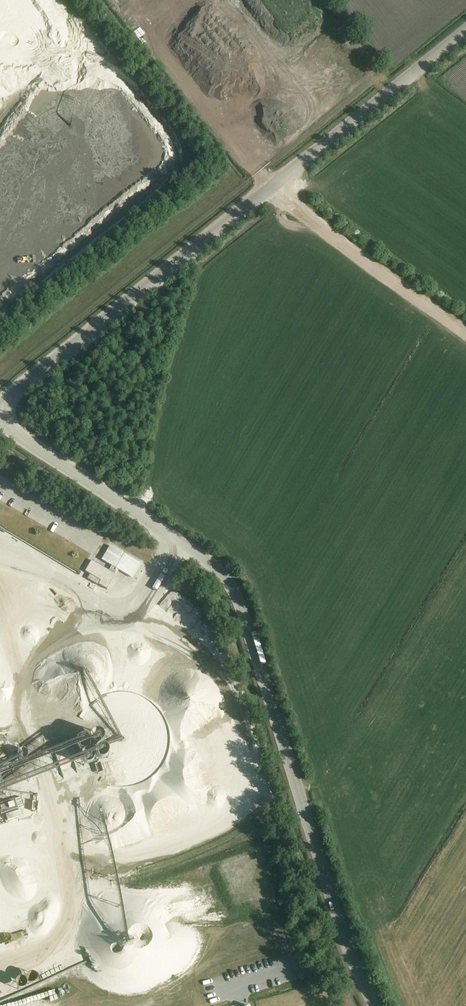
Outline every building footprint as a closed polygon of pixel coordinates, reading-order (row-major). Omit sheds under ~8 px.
[(331,60),(339,53),(335,48),(327,54),(331,60)] [(91,342),(76,353),(79,358),(95,347),(91,342)] [(57,377),(71,366),(67,362),(54,372),(57,377)] [(48,462),(51,458),(40,450),(37,454),(48,462)] [(96,588),(100,591),(103,586),(107,589),(119,570),(130,576),(138,562),(111,545),(102,560),(112,566),(109,571),(92,560),(85,571),(100,580),(96,588)] [(8,577),(10,572),(0,569),(0,575),(8,577)] [(207,999),(209,1005),(221,1005),(218,996),(207,999)]
